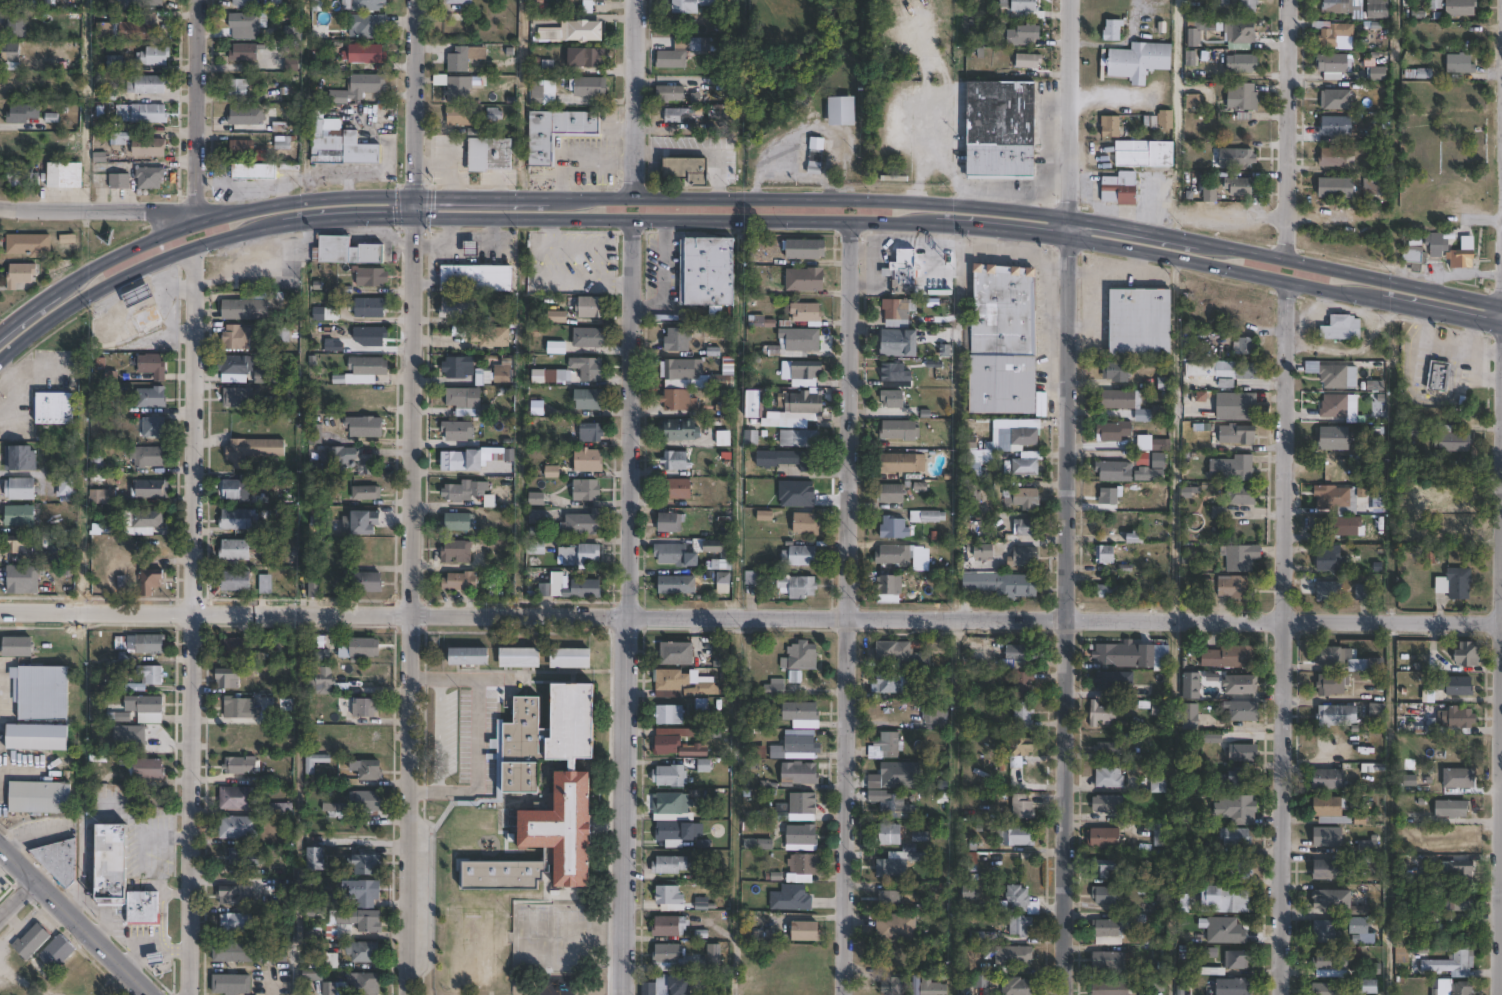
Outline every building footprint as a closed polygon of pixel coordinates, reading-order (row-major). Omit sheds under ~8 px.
[(8,7),(8,0),(29,0),(29,8),(8,7)] [(117,2),(117,0),(163,0),(163,7),(130,7),(130,3),(125,3),(125,11),(118,11),(119,2),(117,2)] [(271,4),(271,0),(282,0),(282,5),(278,5),(278,8),(273,8),(273,4),(271,4)] [(342,12),(342,0),(387,0),(387,6),(384,6),(384,10),(381,10),(381,12),(342,12)] [(583,14),(584,0),(594,0),(593,14),(583,14)] [(670,2),(670,0),(721,0),(721,8),(699,7),(699,15),(672,15),(673,2),(670,2)] [(1013,13),(1013,0),(1040,0),(1039,13),(1013,13)] [(1241,14),(1242,0),(1261,0),(1260,6),(1258,6),(1258,14),(1241,14)] [(1326,4),(1326,0),(1365,0),(1364,12),(1369,13),(1369,19),(1364,19),(1364,21),(1353,20),(1353,14),(1324,14),(1324,4),(1326,4)] [(1370,20),(1370,0),(1390,0),(1390,20),(1370,20)] [(1430,10),(1430,0),(1444,0),(1445,10),(1430,10)] [(1448,17),(1448,0),(1479,0),(1479,10),(1477,10),(1477,17),(1448,17)] [(157,25),(157,41),(119,40),(119,38),(112,38),(112,40),(96,40),(96,23),(119,24),(119,23),(132,23),(132,21),(140,21),(139,26),(146,26),(147,14),(152,14),(152,25),(157,25)] [(260,14),(265,14),(265,15),(267,15),(268,29),(260,29),(261,39),(233,40),(232,29),(229,29),(229,14),(260,14)] [(562,15),(562,28),(532,27),(532,14),(562,15)] [(387,16),(387,30),(380,30),(380,40),(356,40),(356,30),(350,30),(350,16),(387,16)] [(26,17),(26,38),(7,38),(7,31),(6,31),(6,24),(8,24),(8,17),(26,17)] [(1037,21),(1037,27),(1042,27),(1041,41),(1036,40),(1036,46),(1021,45),(1021,47),(1009,47),(1009,50),(1000,49),(1000,31),(1021,31),(1021,26),(1028,26),(1028,21),(1037,21)] [(1121,42),(1105,43),(1105,32),(1108,32),(1108,21),(1125,21),(1125,27),(1121,28),(1121,42)] [(603,42),(562,42),(562,22),(603,22),(603,42)] [(1356,25),(1355,38),(1348,38),(1348,49),(1333,49),(1333,50),(1323,50),(1323,42),(1320,42),(1321,37),(1323,37),(1323,30),(1314,30),(1314,22),(1333,23),(1333,24),(1356,25)] [(1258,32),(1258,45),(1235,45),(1235,43),(1229,42),(1229,35),(1226,35),(1226,24),(1234,24),(1234,23),(1259,23),(1259,32),(1258,32)] [(301,43),(285,43),(285,27),(301,27),(301,43)] [(561,42),(539,42),(539,29),(561,29),(561,42)] [(689,38),(688,52),(687,52),(687,68),(657,67),(657,57),(658,57),(658,52),(674,52),(675,38),(689,38)] [(689,38),(702,39),(702,44),(710,44),(710,51),(689,50),(689,38)] [(1173,46),(1172,70),(1155,69),(1155,71),(1150,71),(1150,69),(1147,68),(1146,86),(1133,85),(1133,81),(1130,81),(1130,77),(1110,76),(1111,50),(1132,51),(1133,44),(1173,46)] [(171,46),(170,57),(167,56),(167,65),(140,64),(140,62),(136,62),(137,52),(141,52),(141,51),(146,51),(147,45),(171,46)] [(258,60),(229,60),(229,50),(232,50),(232,45),(265,45),(265,50),(258,50),(258,60)] [(383,45),(383,51),(388,51),(388,63),(349,62),(349,61),(346,61),(346,46),(349,46),(349,45),(383,45)] [(469,47),(469,48),(487,48),(487,60),(469,60),(468,71),(448,71),(448,53),(456,53),(456,47),(469,47)] [(602,50),(602,65),(578,64),(578,50),(602,50)] [(19,51),(19,62),(21,62),(21,70),(5,70),(5,62),(7,62),(7,60),(2,60),(2,51),(19,51)] [(299,71),(285,71),(285,57),(290,57),(290,52),(298,52),(299,71)] [(124,55),(123,69),(107,69),(107,55),(124,55)] [(1043,56),(1043,68),(1018,67),(1018,55),(1043,56)] [(1255,71),(1255,73),(1236,72),(1236,71),(1229,71),(1229,56),(1235,57),(1235,55),(1259,55),(1259,71),(1255,71)] [(1350,56),(1350,60),(1354,61),(1354,72),(1344,72),(1344,80),(1326,80),(1326,72),(1327,72),(1327,71),(1318,71),(1319,63),(1317,63),(1317,55),(1350,56)] [(1473,56),(1473,65),(1478,65),(1478,73),(1449,73),(1449,56),(1473,56)] [(1388,81),(1372,81),(1372,68),(1389,68),(1388,81)] [(1435,78),(1406,78),(1406,70),(1419,70),(1419,69),(1435,69),(1435,78)] [(364,92),(364,99),(351,99),(351,98),(349,98),(349,104),(329,103),(329,90),(348,90),(349,76),(351,76),(351,74),(386,74),(386,92),(364,92)] [(165,86),(165,94),(135,93),(135,92),(127,92),(127,76),(135,76),(135,75),(170,75),(170,86),(165,86)] [(572,75),(572,92),(556,92),(556,105),(544,105),(544,102),(532,102),(532,81),(539,81),(539,85),(545,85),(545,75),(572,75)] [(469,94),(469,102),(448,101),(448,95),(445,95),(445,90),(447,90),(448,76),(473,76),(473,89),(471,89),(471,94),(469,94)] [(607,96),(575,95),(575,76),(607,76),(607,96)] [(246,95),(228,95),(229,79),(249,79),(249,87),(246,87),(246,95)] [(1037,176),(970,175),(971,80),(1038,81),(1037,176)] [(1257,82),(1257,92),(1260,92),(1260,109),(1245,109),(1245,111),(1236,111),(1236,107),(1229,107),(1230,88),(1238,88),(1238,82),(1257,82)] [(672,100),(672,101),(669,101),(669,103),(660,103),(660,101),(657,101),(657,85),(685,85),(685,100),(672,100)] [(1354,89),(1354,109),(1327,109),(1327,107),(1323,107),(1323,90),(1327,90),(1327,89),(1354,89)] [(1205,94),(1205,109),(1186,109),(1187,94),(1205,94)] [(827,124),(855,124),(855,96),(827,96),(827,124)] [(131,105),(130,121),(110,119),(111,116),(96,115),(96,102),(131,105)] [(40,105),(39,118),(27,117),(27,123),(6,123),(7,111),(10,111),(10,104),(40,105)] [(165,104),(165,112),(169,112),(168,122),(133,122),(133,104),(165,104)] [(689,105),(689,108),(690,108),(690,123),(667,123),(666,108),(672,108),(672,106),(689,105)] [(473,106),(473,125),(447,125),(447,117),(446,117),(446,106),(473,106)] [(263,107),(263,112),(266,112),(266,124),(228,124),(228,115),(230,115),(230,107),(263,107)] [(501,119),(501,107),(487,107),(487,119),(501,119)] [(1174,110),(1175,128),(1161,128),(1161,124),(1159,124),(1160,128),(1153,128),(1153,116),(1159,116),(1159,113),(1160,113),(1160,111),(1161,111),(1161,110),(1174,110)] [(600,111),(600,133),(554,132),(553,166),(529,166),(530,111),(600,111)] [(1121,115),(1121,136),(1104,136),(1104,126),(1103,126),(1103,115),(1121,115)] [(1354,116),(1353,136),(1320,135),(1321,125),(1324,125),(1325,115),(1354,116)] [(323,130),(341,130),(359,130),(359,143),(381,144),(381,163),(312,162),(313,119),(323,119),(323,130)] [(342,121),(342,128),(341,128),(341,130),(323,130),(324,119),(341,119),(341,121),(342,121)] [(121,132),(122,133),(131,133),(131,139),(127,140),(127,144),(111,145),(111,132),(121,132)] [(290,148),(290,135),(274,135),(274,148),(290,148)] [(825,138),(824,150),(823,150),(822,167),(823,167),(822,175),(808,174),(809,165),(810,165),(811,148),(810,148),(811,136),(825,138)] [(165,156),(132,156),(132,138),(165,138),(165,156)] [(488,172),(469,172),(469,138),(513,138),(513,169),(488,169),(488,172)] [(251,158),(232,158),(233,140),(255,140),(255,150),(251,150),(251,158)] [(1176,141),(1176,166),(1118,165),(1119,151),(1117,151),(1117,140),(1176,141)] [(1255,148),(1255,153),(1260,153),(1260,163),(1255,163),(1255,168),(1235,168),(1235,165),(1230,165),(1230,151),(1236,151),(1236,148),(1255,148)] [(1348,165),(1321,165),(1321,156),(1323,156),(1323,148),(1357,148),(1357,163),(1348,163),(1348,165)] [(708,157),(708,159),(709,159),(709,186),(688,186),(688,179),(664,178),(664,157),(708,157)] [(81,187),(81,188),(47,187),(47,162),(81,162),(81,187)] [(277,164),(276,179),(247,178),(247,182),(233,182),(233,163),(277,164)] [(161,178),(161,189),(139,189),(139,178),(137,178),(136,178),(136,167),(137,167),(166,167),(166,178),(161,178)] [(39,168),(39,186),(10,186),(10,177),(7,177),(7,168),(39,168)] [(128,168),(128,173),(130,173),(129,189),(111,188),(109,188),(109,173),(118,173),(118,168),(128,168)] [(1138,171),(1138,204),(1120,205),(1120,201),(1103,201),(1103,176),(1120,176),(1120,172),(1138,171)] [(1258,178),(1258,189),(1255,189),(1255,195),(1232,195),(1233,185),(1226,185),(1226,179),(1233,179),(1233,177),(1258,178)] [(1349,197),(1320,197),(1321,177),(1349,177),(1349,197)] [(1219,203),(1205,203),(1205,187),(1219,187),(1219,203)] [(1457,233),(1457,239),(1451,239),(1451,251),(1444,250),(1444,258),(1431,257),(1432,245),(1426,245),(1426,237),(1432,237),(1432,233),(1457,233)] [(43,254),(43,258),(30,258),(30,254),(7,254),(7,234),(50,234),(50,254),(43,254)] [(350,235),(350,247),(359,247),(359,243),(384,244),(384,264),(313,263),(313,247),(320,247),(320,235),(350,235)] [(710,305),(682,305),(683,237),(735,237),(734,305),(710,305)] [(827,240),(826,257),(821,257),(821,259),(788,259),(788,239),(827,240)] [(480,241),(480,256),(465,256),(465,240),(480,241)] [(1425,247),(1424,252),(1428,252),(1427,265),(1423,265),(1422,272),(1413,272),(1413,263),(1404,263),(1404,249),(1409,250),(1409,246),(1425,247)] [(914,249),(914,294),(893,294),(893,279),(896,279),(896,275),(891,274),(891,269),(896,270),(896,248),(914,249)] [(1459,250),(1459,254),(1477,253),(1478,267),(1453,268),(1452,259),(1447,259),(1447,252),(1452,252),(1452,250),(1459,250)] [(16,290),(7,290),(7,273),(9,273),(9,264),(36,264),(36,274),(32,274),(32,283),(16,283),(16,290)] [(389,272),(389,283),(385,283),(385,286),(357,285),(357,272),(352,272),(352,265),(359,266),(359,268),(385,268),(385,272),(389,272)] [(514,291),(442,291),(442,265),(514,265),(514,291)] [(825,267),(825,291),(787,291),(787,280),(784,280),(784,275),(788,275),(788,269),(809,269),(809,267),(825,267)] [(1038,269),(1038,356),(1039,356),(1038,414),(971,414),(971,355),(972,355),(973,316),(975,316),(976,268),(1038,269)] [(154,296),(128,308),(122,295),(148,282),(154,296)] [(1176,356),(1113,356),(1113,288),(1176,289),(1176,356)] [(454,297),(454,298),(470,298),(470,299),(474,299),(474,309),(470,309),(470,318),(440,318),(440,303),(442,303),(443,296),(454,297)] [(606,296),(606,317),(579,317),(579,311),(576,311),(577,303),(580,303),(580,296),(606,296)] [(384,319),(355,319),(355,298),(389,298),(389,309),(384,309),(384,319)] [(268,319),(222,320),(222,299),(268,299),(268,319)] [(911,299),(911,320),(886,319),(886,309),(883,309),(883,299),(911,299)] [(821,303),(821,312),(823,312),(823,322),(822,322),(822,327),(809,327),(809,322),(792,322),(792,327),(780,327),(780,320),(786,320),(786,304),(792,304),(792,303),(821,303)] [(163,320),(140,331),(132,314),(155,304),(163,320)] [(1364,319),(1363,339),(1322,339),(1322,326),(1332,326),(1332,314),(1353,314),(1353,316),(1357,316),(1357,319),(1364,319)] [(766,315),(766,319),(776,319),(776,328),(749,327),(749,315),(766,315)] [(290,342),(277,342),(277,323),(290,323),(290,342)] [(241,325),(241,327),(250,327),(250,334),(252,334),(252,338),(250,338),(250,350),(223,350),(223,332),(227,332),(227,325),(241,325)] [(388,327),(388,338),(384,338),(384,347),(363,347),(363,338),(361,337),(361,331),(363,331),(363,327),(388,327)] [(509,345),(483,345),(483,327),(509,327),(509,345)] [(604,335),(604,341),(607,341),(607,346),(604,346),(604,348),(574,347),(574,328),(607,328),(607,335),(604,335)] [(691,352),(666,351),(666,336),(669,336),(669,328),(693,328),(693,340),(691,340),(691,352)] [(821,329),(821,351),(808,351),(808,357),(769,357),(769,355),(764,355),(764,345),(781,345),(781,339),(780,339),(780,329),(821,329)] [(910,330),(910,357),(882,356),(882,343),(883,343),(883,329),(910,330)] [(1257,338),(1257,355),(1241,355),(1241,349),(1236,349),(1236,342),(1240,342),(1240,337),(1257,338)] [(566,354),(548,353),(548,342),(555,342),(555,341),(566,341),(566,354)] [(269,353),(268,364),(253,363),(253,371),(249,371),(249,375),(247,375),(247,383),(222,382),(222,370),(218,370),(218,359),(222,359),(222,355),(249,356),(253,356),(253,353),(269,353)] [(161,354),(161,361),(165,361),(165,382),(154,382),(154,372),(138,372),(138,355),(145,355),(145,354),(161,354)] [(384,357),(384,360),(388,360),(388,375),(376,375),(376,384),(333,383),(333,375),(354,375),(354,370),(349,370),(349,357),(384,357)] [(473,357),(473,376),(466,375),(466,379),(446,379),(446,372),(442,372),(442,362),(446,362),(446,357),(473,357)] [(600,357),(600,382),(582,382),(582,365),(580,365),(580,360),(581,360),(581,357),(600,357)] [(703,359),(702,380),(666,380),(666,378),(661,378),(662,361),(666,361),(666,359),(703,359)] [(1453,363),(1450,392),(1429,389),(1433,360),(1453,363)] [(511,362),(510,383),(493,382),(494,365),(502,365),(502,361),(511,362)] [(823,361),(823,371),(821,371),(821,374),(817,374),(817,378),(817,382),(818,388),(793,387),(793,361),(823,361)] [(1131,362),(1130,383),(1114,382),(1114,378),(1104,378),(1104,362),(1131,362)] [(1239,362),(1239,363),(1259,363),(1259,373),(1261,373),(1261,379),(1218,379),(1218,375),(1186,375),(1187,363),(1219,363),(1219,362),(1239,362)] [(906,363),(906,371),(914,371),(914,385),(884,386),(883,363),(906,363)] [(1348,365),(1348,389),(1326,388),(1326,382),(1323,382),(1323,374),(1320,374),(1321,365),(1348,365)] [(551,367),(551,369),(558,369),(558,383),(533,383),(533,370),(546,370),(545,367),(551,367)] [(267,370),(273,370),(273,383),(255,383),(256,369),(267,370)] [(484,369),(484,371),(492,371),(491,384),(484,384),(484,386),(475,386),(476,369),(484,369)] [(735,387),(711,387),(711,375),(735,375),(735,387)] [(164,386),(164,396),(166,396),(166,408),(136,407),(137,388),(153,388),(153,386),(164,386)] [(253,408),(223,408),(224,388),(253,388),(253,408)] [(481,388),(481,410),(480,410),(480,416),(457,416),(457,409),(457,406),(446,406),(446,394),(444,394),(444,390),(446,390),(446,388),(481,388)] [(760,388),(759,408),(746,407),(747,388),(760,388)] [(603,411),(574,410),(574,399),(575,399),(575,389),(603,390),(603,411)] [(691,389),(691,398),(698,398),(698,410),(665,410),(665,403),(661,403),(662,396),(665,396),(665,389),(691,389)] [(904,390),(904,409),(888,408),(888,407),(884,407),(885,401),(881,401),(881,390),(904,390)] [(1142,391),(1141,410),(1100,409),(1101,398),(1103,398),(1104,390),(1142,391)] [(812,391),(812,393),(820,394),(820,395),(823,395),(823,412),(820,412),(820,414),(816,414),(816,421),(780,420),(781,412),(787,412),(787,407),(779,407),(779,397),(787,397),(787,393),(803,393),(803,391),(812,391)] [(73,393),(72,424),(36,423),(36,393),(73,393)] [(1255,409),(1255,421),(1233,421),(1233,409),(1226,409),(1226,395),(1237,395),(1237,393),(1259,393),(1259,409),(1255,409)] [(1349,417),(1321,417),(1321,410),(1323,410),(1324,401),(1325,401),(1325,395),(1349,395),(1349,417)] [(732,417),(722,417),(722,396),(732,396),(732,417)] [(1170,407),(1169,418),(1142,417),(1142,410),(1154,410),(1154,406),(1170,407)] [(374,417),(384,417),(384,436),(382,436),(382,438),(350,438),(350,428),(346,428),(346,417),(364,418),(364,416),(374,417)] [(696,417),(696,425),(702,425),(702,438),(697,438),(697,440),(666,441),(665,432),(661,433),(661,425),(665,425),(665,418),(696,417)] [(164,438),(143,438),(143,418),(164,418),(164,438)] [(1030,420),(1042,420),(1042,428),(1040,428),(1040,427),(1012,427),(1012,429),(995,430),(995,420),(1030,420)] [(917,421),(917,427),(920,427),(920,442),(905,441),(905,439),(887,439),(887,440),(882,440),(882,429),(884,429),(884,421),(917,421)] [(474,422),(474,439),(468,438),(468,442),(446,442),(446,433),(442,433),(442,422),(474,422)] [(1133,422),(1133,436),(1124,436),(1124,442),(1103,442),(1103,439),(1098,439),(1098,423),(1120,424),(1120,422),(1133,422)] [(322,444),(308,444),(308,424),(322,424),(322,444)] [(602,442),(580,442),(580,424),(602,424),(602,442)] [(1258,427),(1258,435),(1256,435),(1255,444),(1230,443),(1230,426),(1258,427)] [(1352,450),(1320,450),(1321,427),(1352,427),(1352,450)] [(1040,445),(1013,445),(1013,428),(1040,429),(1040,445)] [(810,429),(810,430),(819,430),(819,432),(821,432),(821,443),(819,443),(819,447),(809,447),(800,447),(800,446),(781,446),(781,430),(801,430),(801,429),(810,429)] [(759,430),(759,445),(745,445),(746,430),(759,430)] [(731,448),(718,447),(718,431),(731,431),(731,448)] [(1474,435),(1473,451),(1468,450),(1468,452),(1441,451),(1441,448),(1437,448),(1437,433),(1468,433),(1468,434),(1474,435)] [(1011,451),(997,451),(997,435),(1012,435),(1011,451)] [(1173,439),(1173,451),(1154,450),(1154,438),(1173,439)] [(246,439),(285,439),(285,456),(246,456),(246,469),(233,469),(233,463),(231,462),(231,460),(227,460),(227,455),(223,455),(223,446),(231,446),(231,439),(246,439)] [(31,446),(31,450),(35,451),(35,455),(36,455),(36,470),(6,470),(4,470),(5,446),(6,446),(31,446)] [(163,447),(163,457),(165,457),(165,466),(145,466),(145,468),(134,468),(134,459),(130,459),(130,449),(134,449),(134,447),(163,447)] [(359,448),(359,455),(357,455),(357,462),(355,462),(355,469),(345,468),(345,473),(338,472),(338,467),(331,467),(331,462),(321,462),(321,451),(326,451),(326,447),(359,448)] [(589,447),(589,450),(602,450),(602,456),(604,456),(604,472),(575,472),(575,450),(583,450),(583,447),(589,447)] [(488,448),(488,470),(483,470),(483,471),(468,471),(468,470),(446,470),(446,464),(442,464),(442,458),(446,458),(446,452),(468,452),(468,449),(483,450),(483,448),(488,448)] [(982,463),(982,477),(972,477),(971,464),(969,464),(968,451),(993,450),(994,463),(982,463)] [(689,452),(689,470),(665,470),(666,463),(661,463),(661,457),(665,457),(665,451),(676,451),(676,452),(689,452)] [(819,457),(819,464),(817,464),(817,472),(802,472),(802,465),(798,465),(798,466),(789,466),(789,465),(785,465),(785,466),(778,466),(778,467),(772,467),(772,470),(766,470),(766,467),(758,467),(758,451),(818,452),(818,457),(819,457)] [(1040,475),(1014,476),(1013,459),(1023,459),(1022,451),(1044,451),(1044,460),(1040,460),(1040,475)] [(1169,453),(1168,470),(1154,469),(1154,453),(1169,453)] [(918,454),(918,456),(926,455),(926,472),(917,472),(917,473),(883,473),(883,454),(918,454)] [(1255,454),(1254,481),(1211,480),(1212,459),(1235,459),(1235,454),(1255,454)] [(1134,463),(1133,482),(1101,481),(1101,472),(1096,472),(1097,461),(1130,462),(1130,463),(1134,463)] [(1461,468),(1443,471),(1445,483),(1463,480),(1461,468)] [(72,496),(72,502),(60,502),(60,497),(56,496),(56,475),(74,475),(74,496),(72,496)] [(34,478),(34,500),(9,500),(9,498),(5,498),(5,481),(9,481),(9,478),(34,478)] [(601,485),(601,496),(599,495),(599,501),(573,500),(574,479),(599,480),(599,485),(601,485)] [(692,499),(665,499),(665,479),(692,479),(692,499)] [(167,480),(167,485),(169,485),(169,489),(167,489),(167,498),(136,498),(136,480),(167,480)] [(248,480),(248,489),(249,489),(249,493),(248,493),(248,501),(247,501),(247,503),(243,503),(243,502),(239,502),(239,500),(234,499),(234,501),(231,501),(231,499),(219,499),(219,480),(248,480)] [(486,482),(485,496),(479,496),(479,497),(473,496),(473,500),(464,499),(464,504),(453,504),(453,501),(445,500),(445,497),(443,497),(443,488),(445,488),(445,484),(463,485),(463,480),(473,480),(473,481),(486,482)] [(978,482),(978,492),(981,492),(982,504),(966,504),(966,492),(968,492),(968,483),(978,482)] [(905,484),(905,504),(881,503),(881,500),(878,500),(878,488),(882,488),(882,484),(905,484)] [(1256,486),(1255,505),(1230,504),(1230,498),(1226,498),(1227,490),(1231,490),(1231,485),(1256,486)] [(1349,485),(1313,485),(1313,508),(1349,508),(1349,485)] [(377,500),(357,500),(357,486),(381,486),(380,498),(377,498),(377,500)] [(1011,487),(1040,489),(1040,487),(1050,488),(1050,498),(1042,497),(1041,506),(1036,506),(1036,512),(1023,511),(1023,506),(1015,505),(1014,509),(1005,508),(1005,496),(1010,497),(1011,487)] [(1121,505),(1103,505),(1103,488),(1121,488),(1121,505)] [(115,490),(114,505),(89,504),(89,490),(102,490),(102,489),(115,490)] [(545,493),(545,505),(530,505),(530,493),(545,493)] [(1372,511),(1384,511),(1384,493),(1372,493),(1372,511)] [(34,506),(34,528),(20,528),(20,526),(4,526),(4,515),(5,515),(5,506),(34,506)] [(1228,508),(1227,520),(1211,518),(1212,506),(1228,508)] [(602,525),(602,536),(590,535),(590,534),(576,534),(576,531),(560,531),(561,523),(566,523),(566,514),(593,514),(593,508),(604,508),(604,525),(602,525)] [(259,519),(259,529),(246,529),(246,536),(230,536),(230,529),(220,529),(220,518),(222,518),(222,509),(272,509),(272,519),(259,519)] [(546,510),(546,524),(530,524),(530,510),(546,510)] [(163,528),(133,528),(132,511),(163,511),(163,528)] [(380,514),(380,525),(376,525),(375,535),(352,535),(352,533),(343,532),(344,517),(352,517),(352,511),(371,512),(371,514),(380,514)] [(941,511),(941,512),(947,512),(947,522),(911,523),(911,511),(941,511)] [(471,513),(471,514),(474,514),(474,528),(471,528),(471,530),(447,530),(447,513),(471,513)] [(685,515),(685,534),(659,533),(660,513),(679,513),(679,514),(685,515)] [(822,514),(821,536),(794,534),(795,513),(822,514)] [(893,516),(893,519),(906,519),(906,528),(911,528),(911,537),(907,537),(907,539),(881,538),(882,524),(884,524),(884,516),(893,516)] [(1362,536),(1329,536),(1329,526),(1331,526),(1331,517),(1364,517),(1364,527),(1362,527),(1362,536)] [(1038,520),(1038,537),(1019,536),(1020,519),(1038,520)] [(1137,533),(1126,533),(1126,541),(1137,541),(1137,533)] [(18,546),(18,554),(8,554),(8,547),(5,547),(5,536),(28,536),(28,546),(18,546)] [(732,541),(731,560),(722,560),(722,553),(707,552),(707,549),(705,549),(705,553),(694,552),(694,544),(692,544),(692,542),(694,542),(694,539),(705,540),(732,541)] [(250,560),(219,560),(219,548),(222,548),(222,540),(250,540),(250,560)] [(466,541),(466,542),(473,542),(473,554),(466,554),(466,556),(457,556),(457,559),(451,558),(451,564),(442,564),(442,546),(446,546),(446,540),(466,541)] [(546,541),(545,555),(530,555),(530,554),(527,554),(527,541),(530,541),(546,541)] [(595,544),(601,544),(601,558),(600,558),(600,563),(597,563),(597,564),(589,564),(589,566),(572,566),(572,564),(570,564),(570,567),(565,567),(565,564),(558,564),(558,556),(559,556),(559,554),(558,554),(558,552),(559,552),(559,547),(571,547),(571,545),(576,545),(576,546),(580,546),(580,544),(583,544),(586,544),(590,544),(590,543),(595,544)] [(688,544),(688,568),(677,568),(677,564),(658,564),(658,558),(655,558),(655,544),(688,544)] [(996,545),(996,558),(989,558),(989,561),(984,561),(984,558),(976,558),(977,551),(969,551),(969,544),(996,545)] [(63,563),(48,564),(48,545),(63,545),(63,563)] [(911,546),(911,550),(915,550),(915,558),(911,558),(911,566),(901,566),(901,564),(877,564),(877,551),(881,551),(881,545),(911,546)] [(1342,545),(1342,557),(1347,557),(1347,572),(1319,572),(1319,545),(1342,545)] [(817,547),(817,555),(820,555),(820,566),(784,566),(784,550),(791,550),(791,546),(817,547)] [(1116,546),(1115,564),(1107,564),(1107,565),(1103,565),(1103,563),(1097,563),(1097,555),(1095,555),(1095,551),(1097,551),(1097,546),(1116,546)] [(1253,546),(1253,572),(1227,572),(1227,556),(1220,556),(1220,547),(1227,547),(1227,546),(1253,546)] [(1040,569),(1010,569),(1010,557),(1015,557),(1015,548),(1040,548),(1040,569)] [(730,558),(708,558),(708,568),(730,568),(730,558)] [(44,567),(44,576),(38,576),(38,594),(7,594),(8,566),(44,567)] [(1474,568),(1474,583),(1472,583),(1472,600),(1450,599),(1450,580),(1450,568),(1474,568)] [(152,596),(141,596),(141,570),(163,570),(163,588),(152,589),(152,596)] [(250,572),(250,591),(251,591),(251,597),(238,597),(238,591),(221,591),(222,581),(223,581),(223,571),(250,572)] [(478,572),(477,592),(443,590),(443,578),(448,579),(449,573),(465,574),(465,571),(478,572)] [(715,592),(729,592),(729,572),(715,572),(715,592)] [(382,573),(382,582),(383,582),(383,593),(354,592),(354,573),(382,573)] [(1039,575),(1039,580),(1042,581),(1041,592),(1039,592),(1039,597),(1018,597),(1018,591),(1011,591),(1011,603),(998,603),(998,591),(963,591),(963,574),(1039,575)] [(273,575),(272,594),(259,594),(260,575),(273,575)] [(687,576),(687,595),(660,594),(660,576),(687,576)] [(900,604),(879,604),(879,577),(882,577),(882,576),(904,576),(903,595),(900,595),(900,604)] [(1252,576),(1252,600),(1232,599),(1232,596),(1219,596),(1219,579),(1232,579),(1232,576),(1252,576)] [(816,577),(816,582),(819,582),(819,590),(817,590),(817,596),(807,596),(807,600),(790,600),(790,594),(781,594),(781,588),(778,588),(778,581),(779,581),(779,577),(816,577)] [(602,598),(563,598),(563,589),(572,589),(572,580),(602,580),(602,598)] [(321,598),(308,598),(308,581),(321,581),(321,598)] [(1344,583),(1343,591),(1338,591),(1338,602),(1319,601),(1320,582),(1344,583)] [(1126,586),(1126,599),(1099,598),(1099,597),(1096,597),(1096,586),(1100,586),(1100,585),(1126,586)] [(162,641),(162,649),(165,649),(165,654),(155,654),(155,656),(151,656),(151,654),(135,654),(135,650),(115,650),(115,637),(127,637),(136,637),(136,635),(165,635),(165,641),(162,641)] [(32,657),(3,657),(3,638),(32,638),(32,657)] [(375,639),(375,640),(380,640),(379,657),(375,657),(375,658),(351,657),(351,659),(339,659),(339,647),(350,647),(351,638),(375,639)] [(243,639),(243,658),(224,658),(224,656),(220,656),(220,640),(224,640),(224,639),(243,639)] [(808,639),(808,643),(816,643),(816,668),(799,668),(799,669),(779,669),(779,656),(788,656),(788,653),(786,653),(786,645),(791,645),(791,643),(798,643),(798,639),(808,639)] [(692,664),(660,664),(660,641),(692,641),(692,664)] [(912,642),(912,670),(897,670),(897,661),(877,660),(878,641),(912,642)] [(1481,660),(1481,667),(1465,667),(1465,664),(1457,664),(1458,651),(1463,651),(1463,643),(1484,643),(1484,660),(1481,660)] [(1038,645),(1038,663),(1032,663),(1032,670),(998,669),(998,661),(1007,662),(1007,645),(1020,646),(1020,645),(1038,645)] [(1158,646),(1157,664),(1169,664),(1169,670),(1155,670),(1155,668),(1097,667),(1097,659),(1094,659),(1094,652),(1097,652),(1097,645),(1158,646)] [(1256,668),(1212,668),(1212,651),(1223,651),(1223,646),(1257,646),(1256,668)] [(487,647),(487,664),(447,663),(447,647),(487,647)] [(538,647),(538,667),(498,667),(498,647),(538,647)] [(589,647),(588,667),(548,667),(549,647),(589,647)] [(1344,647),(1344,649),(1348,649),(1348,666),(1322,666),(1322,658),(1320,658),(1319,647),(1344,647)] [(330,663),(311,663),(311,650),(330,650),(330,663)] [(1387,659),(1387,673),(1372,673),(1372,659),(1387,659)] [(1371,672),(1350,672),(1350,660),(1371,660),(1371,672)] [(68,668),(67,721),(19,721),(20,667),(68,668)] [(162,667),(162,669),(163,669),(163,673),(167,673),(167,677),(161,677),(161,685),(145,685),(145,677),(136,677),(136,667),(162,667)] [(332,695),(305,695),(305,688),(312,688),(312,680),(316,680),(316,674),(320,674),(320,667),(332,667),(332,695)] [(680,669),(680,673),(689,673),(689,669),(697,669),(697,675),(713,676),(713,681),(697,681),(697,682),(689,682),(689,684),(680,684),(680,698),(655,697),(655,668),(680,669)] [(235,670),(235,671),(239,671),(239,689),(216,689),(216,680),(215,680),(215,670),(235,670)] [(1182,698),(1200,698),(1200,671),(1182,671),(1182,698)] [(1228,671),(1228,676),(1259,675),(1259,694),(1242,694),(1242,696),(1237,696),(1237,694),(1227,694),(1227,698),(1218,698),(1218,693),(1227,693),(1227,686),(1223,686),(1223,688),(1206,688),(1206,674),(1222,673),(1222,671),(1228,671)] [(1118,673),(1117,690),(1100,690),(1100,672),(1118,673)] [(1033,681),(1033,686),(1034,686),(1034,698),(1016,698),(1016,673),(1037,673),(1037,681),(1033,681)] [(902,695),(878,695),(878,675),(917,675),(917,693),(902,693),(902,695)] [(1352,675),(1351,686),(1347,686),(1347,695),(1332,695),(1332,703),(1322,702),(1322,697),(1321,697),(1321,689),(1319,689),(1319,682),(1322,683),(1322,675),(1352,675)] [(783,696),(783,678),(764,678),(764,696),(783,696)] [(1475,678),(1475,688),(1476,688),(1476,696),(1449,696),(1449,691),(1439,691),(1439,678),(1475,678)] [(592,683),(592,758),(575,758),(575,770),(588,770),(587,886),(564,886),(564,890),(549,889),(549,872),(541,872),(541,880),(537,880),(537,889),(460,888),(461,860),(543,860),(544,845),(516,844),(517,809),(547,809),(547,792),(553,792),(553,769),(568,770),(568,758),(545,758),(545,760),(537,760),(537,791),(500,791),(501,722),(512,722),(512,695),(539,695),(539,728),(550,729),(551,682),(592,683)] [(714,682),(714,684),(717,684),(718,694),(683,694),(683,687),(694,687),(694,683),(698,683),(698,682),(714,682)] [(162,696),(162,724),(138,724),(138,716),(130,716),(130,723),(107,723),(107,713),(125,713),(125,706),(120,706),(120,697),(162,696)] [(236,696),(236,699),(252,699),(252,706),(247,706),(247,708),(260,708),(260,719),(224,718),(224,696),(236,696)] [(356,698),(356,699),(375,699),(375,704),(379,704),(379,713),(375,713),(375,717),(345,717),(345,698),(356,698)] [(1118,708),(1118,719),(1115,719),(1115,722),(1112,721),(1112,726),(1104,725),(1104,721),(1100,720),(1099,728),(1091,728),(1093,700),(1100,700),(1100,707),(1118,708)] [(815,719),(782,719),(782,701),(815,701),(815,719)] [(950,702),(950,706),(948,706),(948,712),(950,712),(949,717),(947,716),(947,724),(925,724),(925,721),(922,721),(922,707),(926,707),(926,705),(942,705),(942,701),(950,702)] [(1261,702),(1261,722),(1231,721),(1232,709),(1226,709),(1226,702),(1232,702),(1232,701),(1261,702)] [(1033,714),(1032,720),(1035,720),(1035,729),(1018,729),(1018,722),(1016,722),(1016,703),(1036,703),(1036,714),(1033,714)] [(1388,704),(1387,717),(1371,716),(1372,703),(1388,704)] [(1199,705),(1199,730),(1183,729),(1184,704),(1199,705)] [(682,723),(655,724),(655,705),(682,705),(682,723)] [(1359,706),(1359,724),(1354,724),(1354,726),(1333,726),(1333,730),(1321,730),(1321,721),(1319,721),(1319,714),(1321,714),(1321,706),(1359,706)] [(1461,706),(1461,711),(1463,711),(1463,709),(1476,710),(1476,714),(1479,714),(1479,725),(1475,725),(1475,730),(1473,730),(1473,735),(1423,734),(1423,727),(1429,727),(1429,726),(1427,726),(1427,721),(1429,721),(1429,719),(1439,719),(1439,711),(1452,711),(1452,706),(1461,706)] [(67,727),(66,751),(6,750),(7,725),(67,727)] [(144,727),(122,727),(122,744),(144,744),(144,727)] [(707,727),(707,736),(680,736),(680,745),(677,745),(677,752),(668,752),(668,754),(652,755),(652,742),(654,742),(654,735),(680,735),(680,731),(677,731),(677,727),(707,727)] [(813,729),(813,742),(820,742),(820,753),(785,753),(785,758),(770,758),(770,745),(784,745),(784,729),(813,729)] [(905,741),(904,752),(900,752),(899,759),(883,759),(883,760),(868,760),(868,747),(876,747),(876,741),(880,741),(880,732),(901,733),(900,741),(905,741)] [(1035,738),(1036,753),(1030,753),(1030,756),(1027,756),(1027,757),(1010,757),(1010,748),(1008,748),(1008,739),(1035,738)] [(1119,743),(1119,755),(1098,754),(1099,743),(1119,743)] [(707,746),(707,756),(678,755),(678,745),(707,746)] [(1259,762),(1231,762),(1232,745),(1259,745),(1259,762)] [(766,758),(741,757),(741,748),(746,748),(746,746),(766,746),(766,758)] [(315,775),(306,775),(306,756),(313,756),(313,755),(331,755),(331,763),(315,763),(315,775)] [(245,758),(245,775),(225,775),(225,771),(222,771),(222,765),(225,765),(225,758),(245,758)] [(164,768),(163,780),(133,779),(133,759),(162,760),(162,768),(164,768)] [(802,760),(802,763),(805,763),(805,762),(816,762),(816,773),(819,773),(819,783),(781,783),(781,762),(793,762),(794,760),(802,760)] [(381,761),(381,770),(383,770),(383,776),(380,776),(380,780),(360,780),(360,772),(350,772),(350,762),(362,762),(362,761),(381,761)] [(684,765),(684,770),(685,770),(685,773),(688,773),(687,781),(684,781),(683,786),(670,786),(670,785),(656,785),(656,782),(652,782),(653,769),(656,770),(656,765),(670,766),(670,764),(684,765)] [(1123,765),(1123,776),(1126,776),(1126,788),(1097,788),(1098,769),(1102,770),(1102,765),(1123,765)] [(1253,781),(1253,791),(1232,791),(1232,768),(1250,768),(1250,781),(1253,781)] [(1477,769),(1477,777),(1478,777),(1478,782),(1477,782),(1477,789),(1446,788),(1446,769),(1477,769)] [(1345,790),(1315,790),(1315,779),(1316,779),(1316,770),(1345,770),(1345,790)] [(1169,778),(1168,794),(1154,793),(1140,793),(1140,787),(1152,787),(1153,777),(1169,778)] [(70,781),(70,815),(8,814),(9,782),(56,783),(56,781),(70,781)] [(255,811),(220,811),(220,787),(255,788),(255,811)] [(696,789),(696,796),(688,796),(687,813),(682,813),(682,814),(656,814),(656,813),(651,813),(651,793),(656,793),(656,792),(682,792),(682,793),(688,793),(688,789),(696,789)] [(918,815),(918,821),(902,821),(902,815),(901,815),(901,819),(884,818),(884,812),(882,812),(882,802),(868,802),(868,791),(888,791),(888,795),(900,795),(901,806),(903,806),(903,807),(912,807),(912,814),(918,815)] [(380,792),(380,797),(384,797),(384,806),(380,806),(380,811),(356,811),(356,792),(380,792)] [(815,792),(815,821),(789,820),(789,796),(796,796),(796,792),(815,792)] [(162,805),(160,793),(141,796),(143,808),(162,805)] [(1028,795),(1028,801),(1035,801),(1035,809),(1037,809),(1036,819),(1014,819),(1015,806),(1014,806),(1014,799),(1015,799),(1015,795),(1028,795)] [(1119,798),(1119,801),(1118,801),(1118,814),(1098,813),(1098,811),(1095,811),(1095,798),(1097,798),(1097,796),(1118,796),(1118,798),(1119,798)] [(1254,796),(1255,802),(1259,802),(1259,813),(1255,813),(1255,819),(1253,819),(1253,820),(1256,820),(1256,823),(1254,823),(1254,825),(1232,825),(1232,796),(1254,796)] [(1344,817),(1316,817),(1316,798),(1344,798),(1344,817)] [(1469,818),(1437,818),(1437,801),(1471,802),(1471,812),(1469,812),(1469,818)] [(350,804),(349,817),(336,817),(336,818),(329,818),(329,813),(323,813),(323,803),(350,804)] [(293,817),(270,817),(270,804),(293,804),(293,817)] [(259,817),(258,840),(220,840),(220,817),(259,817)] [(1353,824),(1320,825),(1320,818),(1353,817),(1353,824)] [(702,823),(702,836),(694,836),(694,842),(683,841),(683,840),(682,840),(682,847),(664,847),(664,839),(655,839),(655,820),(682,821),(682,823),(702,823)] [(815,824),(815,832),(817,832),(817,844),(816,844),(816,850),(785,850),(785,825),(804,825),(804,824),(815,824)] [(891,824),(891,825),(903,825),(903,829),(906,829),(906,838),(903,838),(903,845),(881,845),(881,824),(891,824)] [(1169,848),(1155,847),(1156,824),(1169,824),(1169,848)] [(1017,826),(1016,827),(1034,827),(1034,831),(1037,831),(1037,846),(1016,846),(1016,847),(1006,847),(1006,846),(1001,846),(1001,834),(998,834),(998,829),(1001,829),(1001,826),(1006,826),(1017,826)] [(127,827),(126,906),(95,905),(96,827),(127,827)] [(1344,847),(1316,847),(1316,828),(1344,828),(1344,847)] [(1121,829),(1121,849),(1092,849),(1092,847),(1089,847),(1089,831),(1092,831),(1092,829),(1121,829)] [(1255,839),(1255,848),(1226,847),(1226,841),(1223,840),(1223,829),(1253,829),(1252,839),(1255,839)] [(933,834),(933,843),(910,843),(910,833),(933,834)] [(75,882),(67,891),(28,852),(77,839),(75,882)] [(1380,854),(1360,854),(1360,841),(1380,842),(1380,854)] [(263,856),(262,865),(259,865),(259,867),(229,867),(229,848),(252,849),(252,856),(263,856)] [(323,848),(323,858),(324,858),(324,871),(306,871),(306,864),(306,862),(307,862),(307,848),(323,848)] [(819,854),(819,875),(812,875),(812,882),(786,882),(786,879),(784,879),(784,876),(786,876),(786,873),(789,873),(790,866),(787,866),(787,858),(790,858),(790,854),(794,854),(794,853),(819,854)] [(380,855),(380,867),(378,867),(378,876),(355,876),(355,866),(352,866),(352,858),(356,858),(356,856),(380,855)] [(690,860),(690,866),(687,866),(687,870),(678,870),(678,874),(651,873),(651,860),(655,861),(655,855),(687,856),(687,860),(690,860)] [(909,861),(908,879),(877,878),(877,860),(909,861)] [(1251,861),(1250,880),(1232,879),(1232,860),(1251,861)] [(1345,881),(1317,881),(1316,861),(1345,860),(1345,881)] [(1117,861),(1117,871),(1111,871),(1111,880),(1094,880),(1094,861),(1117,861)] [(1477,862),(1477,872),(1475,872),(1475,885),(1461,885),(1461,872),(1452,872),(1452,862),(1477,862)] [(1431,871),(1431,885),(1408,884),(1409,871),(1431,871)] [(380,881),(380,900),(374,900),(374,910),(357,909),(358,900),(349,900),(350,890),(343,890),(343,881),(359,882),(359,881),(380,881)] [(805,884),(805,892),(808,892),(808,910),(770,909),(771,891),(781,891),(781,884),(805,884)] [(1031,884),(1030,890),(1029,890),(1029,897),(1031,897),(1031,903),(1041,903),(1041,916),(1034,916),(1034,928),(1029,928),(1029,940),(1010,939),(1010,915),(1000,915),(1000,902),(1008,902),(1008,899),(1007,899),(1007,893),(1008,893),(1008,886),(1021,886),(1021,884),(1031,884)] [(678,885),(678,894),(684,894),(684,904),(681,904),(681,910),(670,910),(670,906),(655,906),(655,885),(678,885)] [(241,906),(220,906),(220,887),(237,887),(237,886),(253,887),(253,899),(241,899),(241,906)] [(979,887),(979,900),(963,900),(963,887),(979,887)] [(1118,888),(1118,905),(1096,904),(1097,900),(1093,899),(1094,892),(1097,892),(1097,887),(1118,888)] [(1252,888),(1252,914),(1230,914),(1230,908),(1215,908),(1215,912),(1208,912),(1208,904),(1210,904),(1210,888),(1252,888)] [(901,909),(880,909),(880,891),(901,891),(901,909)] [(1371,907),(1370,916),(1353,916),(1354,913),(1316,911),(1317,899),(1314,899),(1315,891),(1355,893),(1355,906),(1371,907)] [(1475,891),(1475,904),(1476,904),(1476,912),(1450,912),(1450,893),(1462,893),(1461,891),(1475,891)] [(158,892),(158,912),(160,912),(160,923),(128,923),(128,892),(158,892)] [(337,907),(320,907),(320,895),(337,895),(337,907)] [(380,911),(380,923),(382,924),(382,933),(358,933),(358,925),(337,925),(337,911),(380,911)] [(246,932),(221,932),(221,918),(224,918),(224,914),(252,914),(252,925),(246,925),(246,932)] [(1128,930),(1128,935),(1132,935),(1132,936),(1148,937),(1148,944),(1124,944),(1124,946),(1097,945),(1097,938),(1094,937),(1094,921),(1101,921),(1101,914),(1147,914),(1147,923),(1131,923),(1131,930),(1128,930)] [(679,915),(679,917),(686,917),(686,919),(688,919),(688,925),(686,925),(685,930),(683,930),(683,935),(678,935),(678,936),(652,936),(652,924),(654,924),(654,915),(679,915)] [(917,915),(917,942),(877,941),(877,915),(917,915)] [(1252,917),(1252,926),(1254,926),(1255,936),(1221,937),(1222,945),(1206,945),(1206,939),(1199,939),(1199,920),(1217,919),(1217,918),(1252,917)] [(1371,935),(1352,935),(1352,918),(1371,918),(1371,935)] [(818,921),(818,930),(821,930),(820,941),(791,941),(791,921),(818,921)] [(1330,944),(1316,944),(1316,921),(1342,921),(1342,930),(1339,930),(1339,940),(1330,940),(1330,944)] [(711,938),(695,938),(695,922),(711,922),(711,938)] [(50,936),(26,963),(12,947),(37,923),(50,936)] [(351,940),(326,940),(326,925),(352,925),(351,940)] [(76,948),(55,971),(38,955),(60,933),(76,948)] [(288,944),(288,964),(213,963),(213,945),(225,945),(225,941),(240,941),(240,944),(265,944),(265,941),(277,941),(277,944),(288,944)] [(379,943),(379,955),(380,955),(380,964),(352,963),(352,956),(347,956),(347,954),(347,952),(345,952),(345,949),(347,949),(347,945),(353,945),(353,944),(359,944),(359,943),(379,943)] [(678,943),(678,944),(682,944),(682,955),(693,955),(693,965),(678,965),(678,967),(669,967),(669,971),(653,971),(653,951),(654,951),(654,944),(678,943)] [(722,964),(706,964),(706,943),(722,943),(722,964)] [(1412,963),(1396,962),(1396,946),(1412,946),(1412,963)] [(1009,974),(995,974),(995,964),(997,964),(997,947),(1034,947),(1034,962),(1031,962),(1031,967),(1009,967),(1009,974)] [(1476,956),(1476,967),(1473,967),(1472,977),(1453,977),(1453,970),(1444,970),(1443,973),(1437,973),(1437,971),(1429,971),(1430,959),(1455,960),(1456,948),(1473,949),(1473,956),(1476,956)] [(1249,968),(1227,968),(1227,950),(1232,950),(1232,949),(1252,949),(1251,960),(1250,960),(1249,968)] [(148,961),(159,961),(159,953),(147,954),(148,961)] [(1126,953),(1126,962),(1124,962),(1124,969),(1094,969),(1094,953),(1126,953)] [(326,956),(326,960),(335,960),(335,968),(304,968),(304,956),(326,956)] [(1348,961),(1348,976),(1318,976),(1318,969),(1315,969),(1315,963),(1320,963),(1320,961),(1348,961)] [(1227,967),(1227,975),(1201,974),(1202,967),(1227,967)] [(323,970),(323,982),(303,981),(303,969),(323,970)] [(691,989),(690,994),(655,994),(655,973),(667,973),(667,977),(690,977),(690,989),(691,989)] [(990,973),(990,987),(971,987),(971,977),(977,977),(977,973),(990,973)] [(380,983),(380,994),(330,994),(330,984),(348,984),(348,974),(379,974),(379,983),(380,983)] [(251,976),(251,994),(238,994),(225,994),(212,994),(212,975),(251,976)] [(948,983),(948,994),(938,994),(921,994),(921,982),(923,982),(923,975),(932,975),(932,982),(943,982),(943,983),(948,983)] [(1035,988),(1035,994),(1005,994),(1005,976),(1023,977),(1023,979),(1033,979),(1033,988),(1035,988)] [(907,977),(907,981),(914,981),(913,994),(887,994),(887,992),(882,992),(883,980),(887,981),(888,977),(907,977)] [(1253,978),(1253,994),(1218,994),(1218,978),(1237,978),(1237,977),(1249,977),(1249,978),(1253,978)] [(1382,979),(1382,992),(1366,992),(1366,985),(1364,985),(1364,979),(1382,979)] [(1472,991),(1472,994),(1433,994),(1433,988),(1442,989),(1442,979),(1454,979),(1454,983),(1457,983),(1457,982),(1460,982),(1460,981),(1476,981),(1476,991),(1472,991)] [(344,981),(322,981),(322,994),(344,994),(344,981)] [(654,982),(654,994),(640,994),(639,982),(654,982)] [(1132,983),(1132,994),(1094,994),(1095,982),(1132,983)] [(1337,982),(1337,994),(1317,994),(1313,994),(1313,982),(1337,982)] [(95,986),(104,994),(81,994),(89,986),(92,989),(95,986)]
